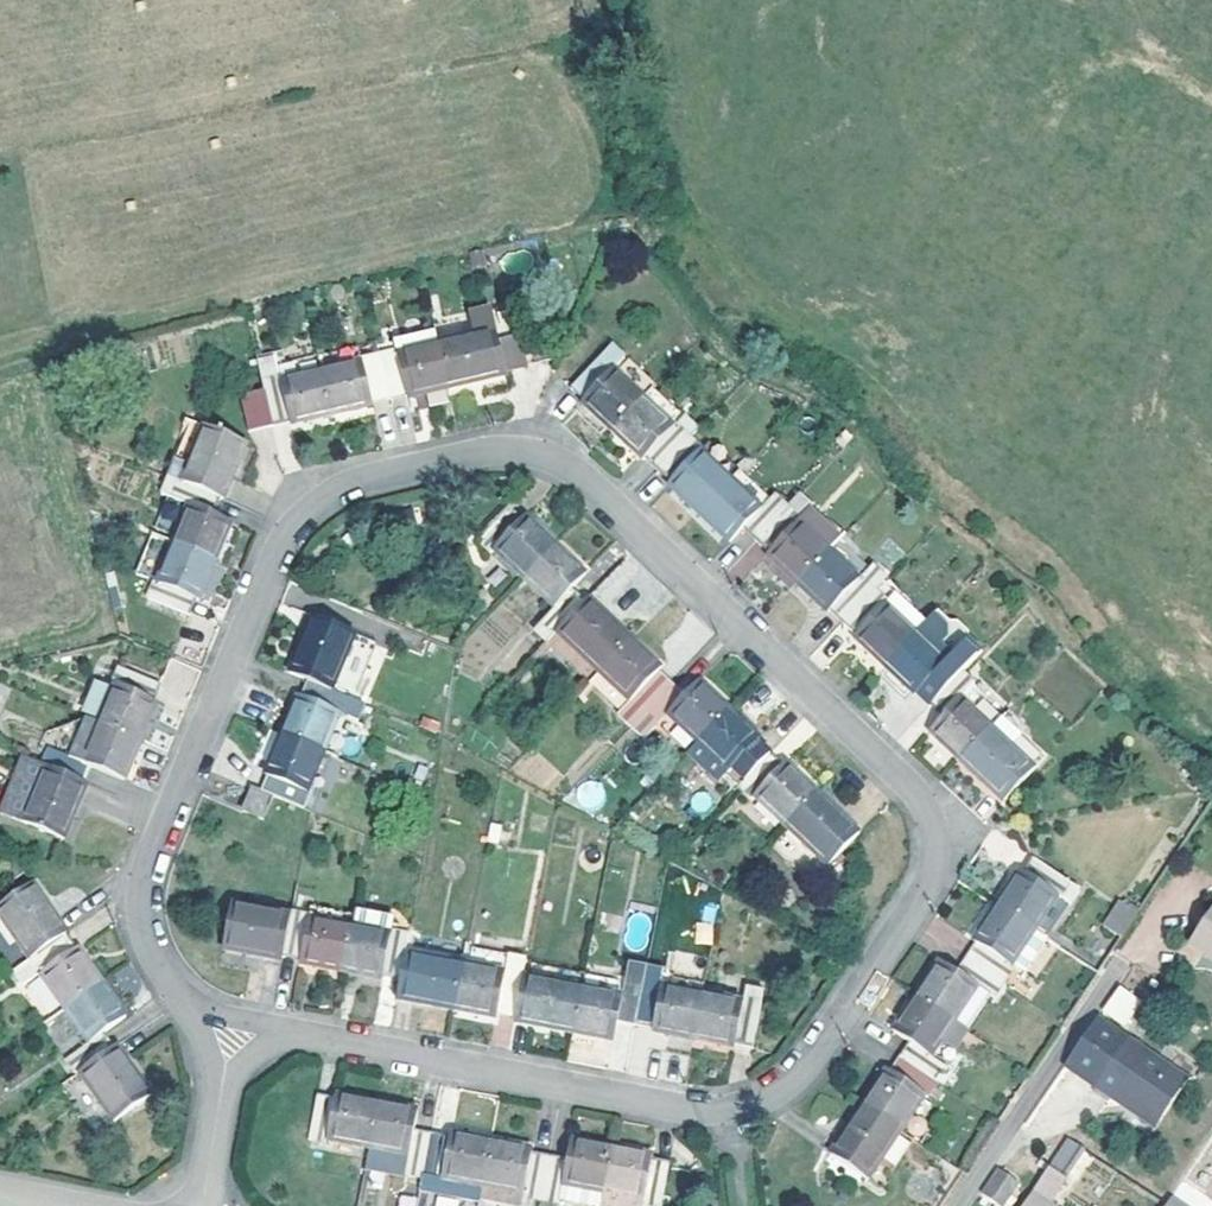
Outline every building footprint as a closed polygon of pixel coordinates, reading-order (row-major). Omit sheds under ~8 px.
[(497,263),(494,252),(481,255),(484,266),(497,263)] [(448,341),(458,383),(515,371),(514,367),(535,362),(522,308),(502,314),(500,306),(477,312),(482,333),(448,341)] [(448,341),(445,328),(405,337),(406,344),(408,350),(448,341)] [(458,383),(448,341),(408,350),(406,344),(385,348),(396,394),(417,389),(418,392),(458,383)] [(366,359),(365,353),(363,342),(323,351),(327,367),(366,359)] [(628,427),(659,396),(629,367),(642,354),(629,342),(587,384),(600,398),(598,400),(628,427)] [(396,394),(385,348),(365,353),(366,359),(327,367),(337,411),(378,401),(377,398),(396,394)] [(327,367),(323,351),(283,360),(286,376),(327,367)] [(337,411),(327,367),(286,376),(283,360),(281,352),(262,356),(269,384),(277,420),(296,416),(297,420),(337,411)] [(277,420),(269,384),(245,390),(254,425),(277,420)] [(706,433),(712,425),(699,413),(688,424),(659,396),(628,427),(657,456),(659,455),(672,467),(706,433)] [(208,424),(185,481),(224,497),(227,498),(252,441),(208,424)] [(718,445),(706,433),(672,467),(685,479),(683,482),(713,511),(744,479),(714,450),(718,445)] [(175,497),(182,480),(169,475),(162,492),(171,496),(175,497)] [(774,507),(744,479),(713,511),(742,539),(756,525),(770,539),(801,506),(788,493),(774,507)] [(176,544),(216,560),(232,521),(216,515),(224,497),(185,481),(182,480),(175,497),(192,505),(179,536),(176,544)] [(812,520),(822,510),(825,506),(812,495),(801,506),(770,539),(782,551),(780,554),(810,583),(842,550),(812,520)] [(175,497),(171,496),(157,527),(179,536),(192,505),(175,497)] [(533,570),(565,538),(534,509),(532,511),(519,498),(486,532),(500,545),(504,542),(533,570)] [(852,540),(822,510),(812,520),(842,550),(852,540)] [(848,534),(853,539),(858,533),(853,528),(848,534)] [(567,625),(596,594),(582,580),(594,566),(565,538),(533,570),(563,599),(549,614),(564,628),(567,625)] [(881,569),(852,540),(842,550),(872,580),(881,569)] [(156,542),(142,575),(156,581),(160,582),(174,549),(156,542)] [(216,560),(176,544),(160,582),(156,581),(150,597),(192,614),(199,598),(200,598),(216,560)] [(842,550),(810,583),(839,612),(842,609),(855,622),(894,581),(898,577),(886,565),(881,569),(872,580),(842,550)] [(926,633),(936,623),(894,581),(855,622),(866,633),(864,635),(894,666),(926,633)] [(610,667),(643,634),(599,592),(596,594),(567,625),(610,667)] [(317,612),(295,669),(310,675),(334,685),(357,628),(317,612)] [(610,667),(567,625),(564,628),(556,637),(600,678),(610,667)] [(379,637),(357,628),(334,685),(356,694),(379,637)] [(940,706),(972,672),(958,658),(954,662),(926,633),(894,666),(923,694),(926,691),(940,706)] [(642,719),(683,677),(668,663),(671,661),(643,634),(610,667),(639,694),(627,708),(640,721),(642,719)] [(117,683),(100,722),(142,738),(158,700),(155,700),(162,683),(119,666),(113,682),(117,683)] [(972,698),(975,695),(985,683),(972,672),(940,706),(952,717),(940,729),(970,759),(1001,727),(983,708),(972,698)] [(356,694),(334,685),(310,675),(304,690),(301,689),(284,728),(326,745),(343,707),(356,712),(362,714),(368,700),(356,694)] [(679,711),(707,737),(738,705),(707,675),(695,688),(683,677),(642,719),(653,730),(676,708),(679,711)] [(986,706),(975,695),(972,698),(983,708),(986,706)] [(738,705),(707,737),(696,748),(727,775),(732,770),(746,782),(779,748),(766,735),(768,733),(738,705)] [(339,751),(356,712),(343,707),(326,745),(339,751)] [(707,737),(679,711),(669,722),(696,748),(707,737)] [(88,718),(73,755),(84,759),(100,722),(88,718)] [(1011,718),(1001,727),(1016,742),(1026,732),(1011,718)] [(126,777),(142,738),(100,722),(84,759),(73,755),(51,746),(43,762),(47,764),(87,780),(93,763),(126,777)] [(1001,727),(970,759),(1014,801),(1043,769),(1029,755),(1016,742),(1001,727)] [(272,767),(264,785),(275,790),(286,794),(308,803),(316,785),(311,784),(326,745),(284,728),(268,766),(272,767)] [(1026,732),(1016,742),(1029,755),(1038,745),(1026,732)] [(1053,759),(1038,745),(1029,755),(1043,769),(1053,759)] [(779,748),(746,782),(758,794),(763,790),(791,819),(823,787),(794,758),(792,760),(779,748)] [(88,780),(87,780),(47,764),(25,820),(65,837),(88,780)] [(264,785),(253,781),(244,804),(265,812),(275,790),(264,785)] [(823,787),(791,819),(835,861),(866,828),(823,787)] [(1027,869),(1002,906),(1040,931),(1063,897),(1077,906),(1088,890),(1039,856),(1030,871),(1027,869)] [(66,936),(69,934),(34,886),(0,909),(0,912),(33,959),(66,936)] [(1053,941),(1077,906),(1063,897),(1040,931),(1053,941)] [(1103,924),(1120,935),(1138,910),(1121,898),(1103,924)] [(285,954),(293,916),(235,904),(226,947),(285,958),(285,954)] [(313,911),(294,908),(293,916),(285,954),(304,958),(303,960),(343,968),(354,912),(315,904),(313,911)] [(982,942),(972,957),(1008,982),(1019,967),(1016,965),(1040,931),(1002,906),(979,940),(982,942)] [(395,920),(354,912),(343,968),(384,975),(385,973),(402,977),(408,950),(409,940),(412,931),(393,927),(395,920)] [(1195,945),(1211,958),(1211,922),(1195,945)] [(1019,990),(1053,941),(1040,931),(1016,965),(1019,967),(1008,982),(1019,990)] [(76,950),(66,936),(33,959),(22,967),(17,970),(27,985),(44,974),(66,1007),(102,982),(78,948),(76,950)] [(469,962),(471,951),(409,940),(408,950),(469,962)] [(471,951),(469,962),(508,969),(512,950),(472,943),(471,951)] [(460,1007),(469,962),(408,950),(402,977),(399,994),(460,1007)] [(517,1015),(525,973),(529,954),(512,950),(508,969),(469,962),(460,1007),(500,1015),(501,1011),(517,1015)] [(981,983),(993,992),(999,996),(1008,982),(972,957),(963,970),(945,958),(922,993),(957,1018),(981,983)] [(584,984),(587,969),(533,958),(531,974),(584,984)] [(631,961),(627,978),(625,992),(584,984),(575,1029),(616,1037),(620,1020),(636,1022),(647,964),(631,961)] [(696,1035),(705,992),(663,983),(666,967),(647,964),(636,1022),(655,1026),(655,1028),(696,1035)] [(627,978),(587,969),(584,984),(625,992),(627,978)] [(575,1029),(584,984),(531,974),(525,973),(517,1015),(516,1017),(575,1029)] [(125,1015),(102,982),(66,1007),(89,1040),(67,1057),(78,1073),(81,1071),(115,1047),(103,1031),(125,1015)] [(756,1044),(767,986),(750,982),(747,999),(705,992),(696,1035),(736,1043),(737,1040),(756,1044)] [(957,1018),(970,1027),(993,992),(981,983),(957,1018)] [(1127,1026),(1141,997),(1115,985),(1101,1013),(1127,1026)] [(914,1040),(904,1054),(941,1080),(951,1065),(934,1053),(937,1049),(943,1041),(954,1049),(970,1027),(957,1018),(922,993),(898,1028),(914,1040)] [(1066,1064),(1117,1098),(1123,1090),(1163,1119),(1191,1081),(1100,1017),(1066,1064)] [(943,1041),(937,1049),(948,1057),(954,1049),(943,1041)] [(153,1095),(118,1045),(115,1047),(81,1071),(117,1121),(153,1095)] [(891,1066),(867,1100),(904,1126),(928,1092),(931,1094),(941,1080),(904,1054),(894,1068),(891,1066)] [(337,1094),(319,1090),(310,1136),(328,1139),(329,1135),(371,1144),(379,1100),(337,1091),(337,1094)] [(1123,1090),(1117,1098),(1158,1128),(1163,1119),(1123,1090)] [(419,1107),(379,1100),(371,1144),(366,1166),(424,1176),(433,1130),(416,1127),(419,1107)] [(904,1126),(867,1100),(834,1148),(872,1174),(904,1126)] [(452,1134),(433,1130),(424,1176),(441,1180),(442,1174),(484,1182),(493,1139),(452,1131),(452,1134)] [(570,1157),(550,1153),(542,1199),(561,1203),(562,1198),(565,1182),(604,1189),(613,1145),(575,1138),(570,1157)] [(533,1147),(493,1139),(484,1182),(525,1191),(524,1196),(542,1199),(550,1153),(532,1150),(533,1147)] [(1192,1167),(1205,1175),(1211,1165),(1211,1146),(1208,1143),(1192,1167)] [(654,1153),(613,1145),(604,1189),(645,1197),(645,1201),(664,1205),(673,1159),(653,1156),(654,1153)] [(1022,1162),(1041,1175),(1049,1163),(1031,1150),(1022,1162)] [(1031,1196),(1046,1205),(1053,1205),(1068,1184),(1049,1171),(1031,1196)] [(998,1172),(981,1197),(994,1205),(1004,1205),(1018,1186),(998,1172)] [(441,1180),(424,1176),(423,1186),(481,1196),(484,1182),(442,1174),(441,1180)] [(1177,1205),(1194,1205),(1202,1195),(1182,1181),(1169,1201),(1177,1205)] [(525,1191),(484,1182),(481,1196),(522,1204),(524,1196),(525,1191)] [(565,1182),(562,1198),(601,1205),(604,1189),(565,1182)] [(645,1201),(645,1197),(604,1189),(601,1205),(602,1205),(644,1205),(645,1201)] [(1031,1196),(1024,1205),(1046,1205),(1031,1196)]
